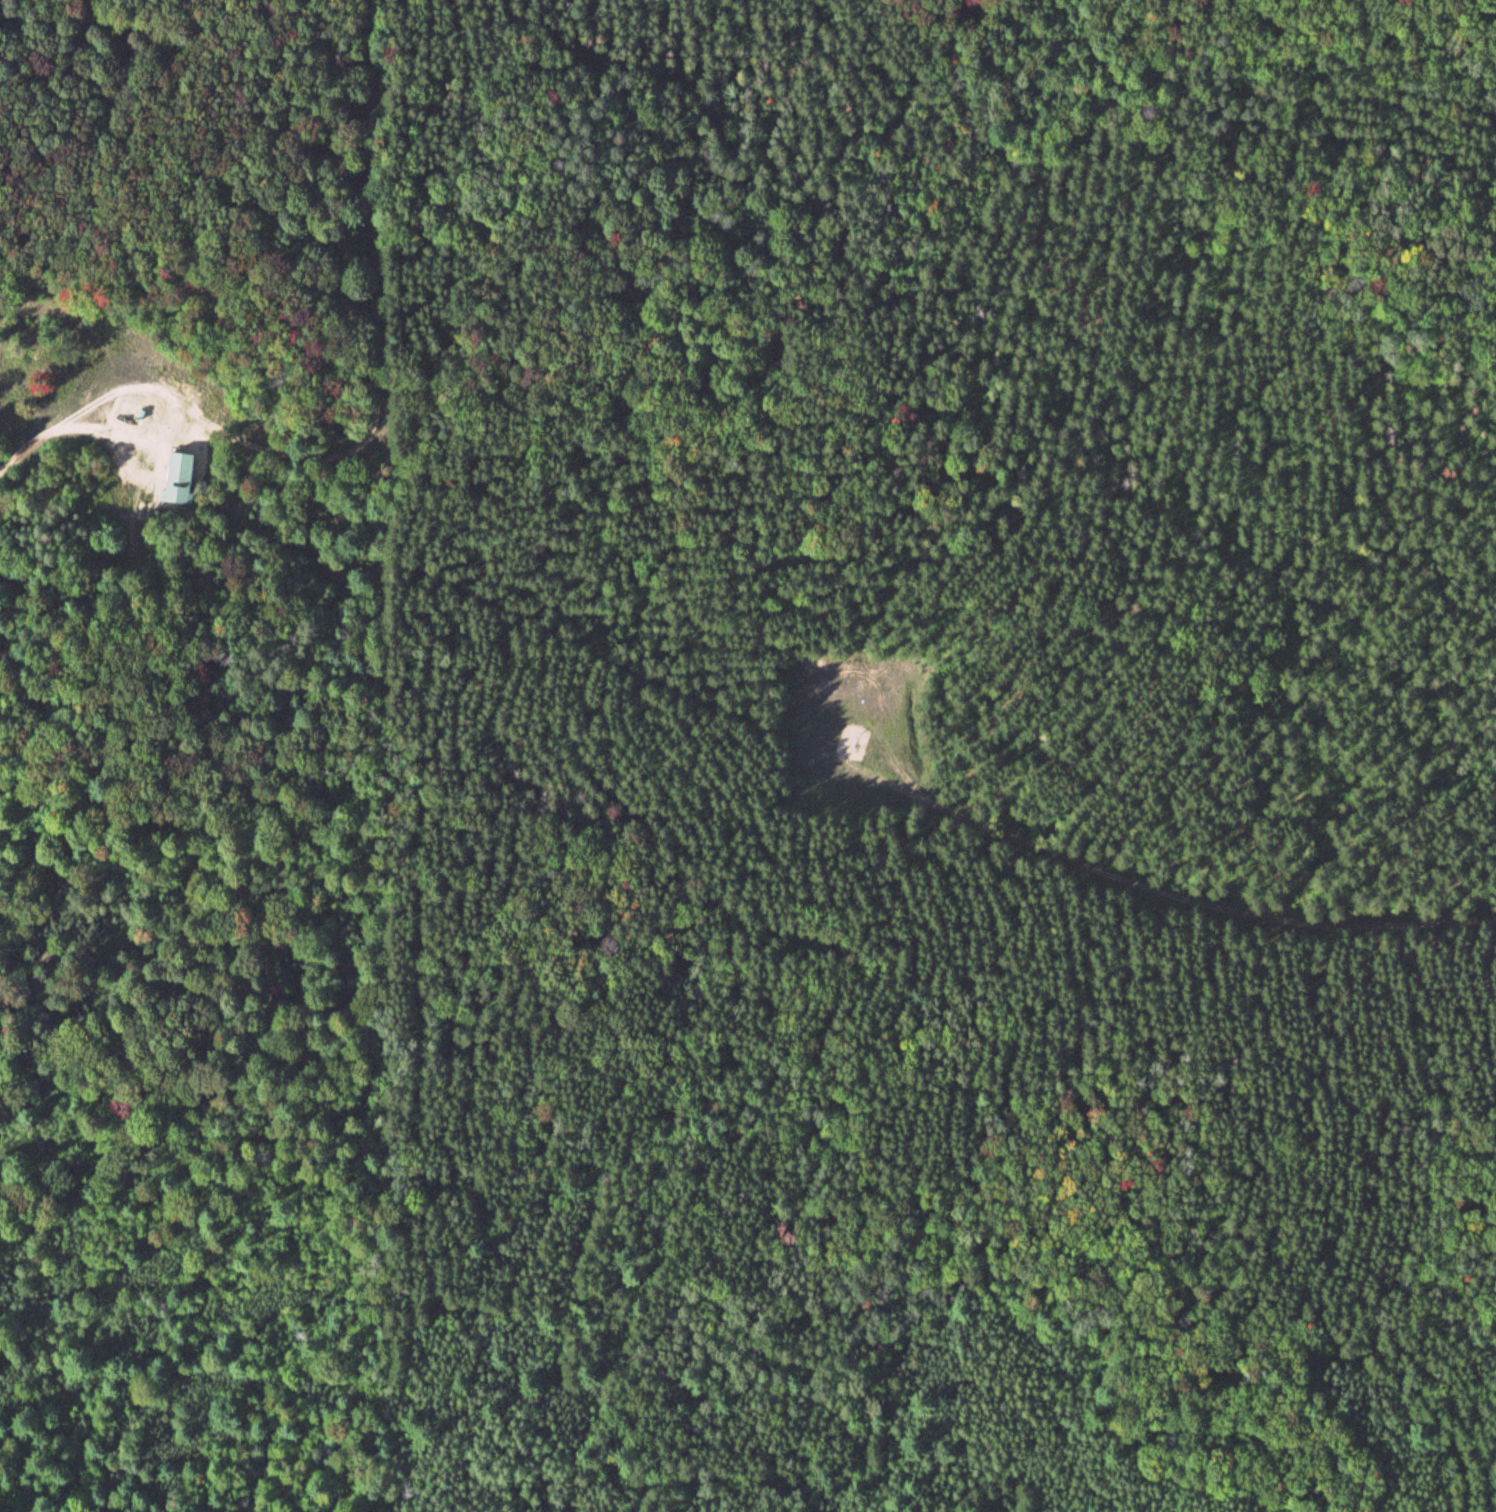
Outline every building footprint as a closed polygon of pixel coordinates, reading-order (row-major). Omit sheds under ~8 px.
[(165,450),(160,488),(155,488),(154,499),(189,503),(190,493),(184,493),(187,467),(195,468),(196,454),(165,450)]
